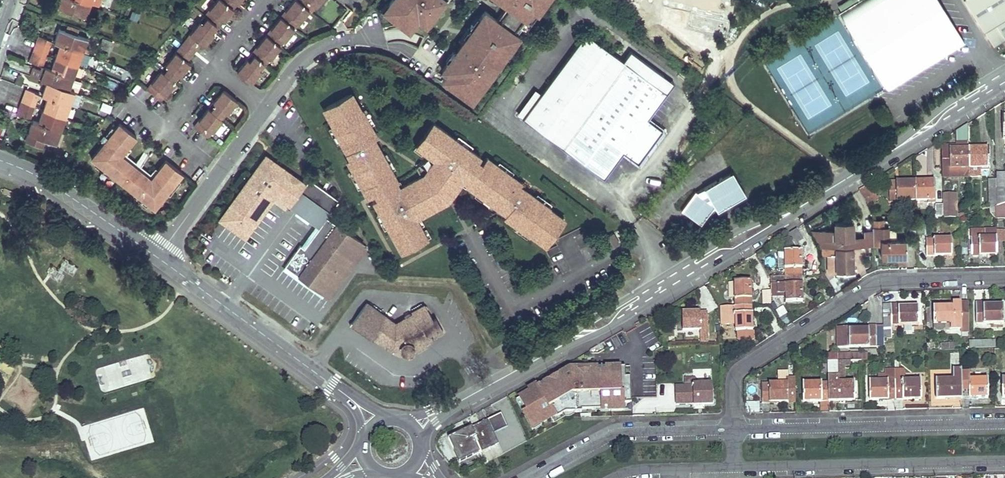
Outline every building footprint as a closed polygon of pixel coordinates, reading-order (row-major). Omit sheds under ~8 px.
[(58,7),(67,11),(73,13),(86,17),(91,4),(79,0),(60,0),(58,7)] [(161,100),(190,63),(187,61),(186,60),(199,42),(201,43),(204,46),(240,0),(217,0),(146,89),(161,100)] [(251,83),(309,10),(311,12),(321,0),(298,0),(297,0),(294,0),(237,72),(251,83)] [(391,5),(388,8),(396,13),(393,17),(406,26),(407,25),(413,29),(420,19),(427,24),(432,16),(434,18),(437,14),(447,0),(394,0),(391,5)] [(547,0),(501,0),(506,4),(507,5),(497,19),(486,11),(480,18),(476,23),(478,25),(464,44),(462,43),(457,49),(457,50),(459,51),(454,58),(452,57),(449,61),(442,70),(448,74),(443,80),(452,86),(454,83),(462,88),(460,90),(465,94),(471,98),(484,81),(486,82),(490,76),(491,75),(489,74),(499,60),(501,62),(501,61),(506,55),(504,53),(508,47),(511,48),(514,43),(520,36),(517,34),(521,28),(521,27),(520,27),(533,10),(538,13),(547,0)] [(964,42),(938,0),(858,0),(859,1),(840,13),(887,90),(964,42)] [(1004,39),(1004,0),(965,0),(993,46),(1004,39)] [(393,17),(396,13),(388,8),(391,5),(388,3),(381,13),(391,20),(393,17)] [(538,13),(533,10),(520,27),(521,27),(521,28),(526,32),(540,14),(538,13)] [(437,14),(434,18),(432,16),(427,24),(431,27),(440,16),(437,14)] [(478,25),(476,23),(480,18),(477,16),(459,41),(462,43),(464,44),(478,25)] [(67,25),(65,31),(77,35),(79,30),(67,25)] [(60,44),(83,52),(88,54),(90,50),(84,48),(87,39),(77,35),(65,31),(59,29),(55,42),(60,44)] [(626,63),(586,34),(541,94),(523,119),(563,149),(626,63)] [(52,40),(38,35),(36,42),(49,47),(52,40)] [(99,46),(109,50),(112,42),(103,38),(99,46)] [(49,47),(36,42),(34,48),(47,53),(49,47)] [(199,42),(186,60),(187,61),(201,43),(199,42)] [(504,53),(506,55),(508,57),(517,45),(514,43),(511,48),(508,47),(504,53)] [(55,56),(78,65),(83,52),(60,44),(55,56)] [(459,51),(457,50),(457,49),(455,47),(446,59),(449,61),(452,57),(454,58),(459,51)] [(47,53),(34,48),(31,55),(45,60),(47,53)] [(45,60),(31,55),(29,61),(42,66),(45,60)] [(51,69),(73,77),(74,75),(77,66),(78,65),(55,56),(51,69)] [(489,74),(491,75),(490,76),(493,78),(504,63),(501,61),(501,62),(499,60),(489,74)] [(626,63),(563,149),(603,178),(623,153),(638,164),(662,131),(647,119),(666,93),(655,85),(663,75),(655,68),(647,79),(626,63)] [(77,66),(74,75),(80,77),(84,69),(77,66)] [(51,69),(45,67),(41,80),(47,82),(51,69)] [(51,69),(47,82),(69,90),(73,77),(51,69)] [(47,97),(70,105),(71,104),(75,92),(69,90),(47,82),(43,91),(42,95),(47,97)] [(454,83),(452,86),(451,87),(463,97),(465,94),(460,90),(462,88),(454,83)] [(26,88),(23,95),(37,100),(39,93),(26,88)] [(223,89),(194,126),(208,137),(237,101),(223,89)] [(541,94),(535,90),(517,115),(523,119),(541,94)] [(75,92),(71,104),(76,106),(80,94),(75,92)] [(546,246),(565,219),(549,208),(550,207),(520,185),(522,183),(486,157),(482,164),(478,161),(480,157),(433,122),(416,146),(430,156),(429,156),(429,157),(428,157),(427,157),(426,158),(425,158),(425,159),(424,159),(423,159),(423,160),(422,160),(422,161),(421,161),(421,162),(420,162),(419,163),(419,164),(418,164),(418,165),(417,165),(417,166),(416,167),(421,176),(399,187),(377,143),(374,145),(371,140),(377,137),(361,109),(351,93),(323,109),(332,125),(331,126),(349,158),(346,160),(368,198),(375,194),(377,198),(373,201),(401,252),(427,238),(416,218),(444,202),(442,200),(452,188),(455,190),(461,181),(466,175),(470,179),(466,185),(501,211),(503,208),(508,211),(504,217),(530,235),(546,246)] [(35,106),(37,100),(23,95),(21,101),(35,106)] [(43,109),(66,118),(70,105),(47,97),(43,109)] [(32,113),(35,106),(21,101),(19,108),(32,113)] [(99,110),(110,113),(111,104),(101,102),(99,110)] [(30,119),(32,113),(19,108),(16,114),(30,119)] [(43,109),(38,122),(61,130),(66,118),(43,109)] [(45,139),(56,143),(61,130),(38,122),(33,120),(31,124),(28,133),(45,139)] [(103,143),(91,159),(97,164),(111,174),(135,193),(148,204),(154,209),(167,193),(178,179),(182,173),(165,160),(158,170),(151,179),(121,155),(128,146),(136,137),(119,123),(114,129),(103,143)] [(969,177),(969,149),(968,125),(967,125),(955,132),(956,132),(956,146),(941,147),(942,177),(969,177)] [(103,143),(114,129),(112,127),(101,141),(103,143)] [(45,139),(28,133),(26,140),(42,146),(45,139)] [(131,149),(128,146),(121,155),(151,179),(158,170),(155,168),(150,174),(126,155),(131,149)] [(969,149),(969,177),(980,176),(980,171),(988,171),(988,149),(969,149)] [(305,184),(266,155),(220,219),(245,238),(276,195),(290,206),(305,184)] [(97,164),(95,166),(109,177),(111,174),(97,164)] [(745,194),(732,171),(704,188),(705,191),(699,194),(696,192),(695,192),(682,211),(701,225),(707,216),(745,194)] [(996,174),(996,179),(997,206),(1004,203),(1004,173),(996,174)] [(180,182),(178,179),(167,193),(169,195),(180,182)] [(339,200),(310,179),(290,206),(320,227),(304,248),(300,245),(285,266),(329,298),(366,248),(362,245),(363,244),(327,217),(339,200)] [(995,207),(997,206),(996,179),(989,180),(989,209),(995,207)] [(904,202),(915,201),(915,182),(896,183),(889,183),(890,202),(896,202),(896,204),(904,204),(904,202)] [(915,182),(915,201),(927,201),(928,204),(935,203),(934,182),(915,182)] [(866,203),(874,199),(867,186),(859,191),(866,203)] [(135,193),(133,196),(146,207),(148,204),(135,193)] [(943,218),(956,218),(956,195),(942,195),(943,205),(943,218)] [(997,206),(995,207),(995,220),(1004,219),(1004,203),(997,206)] [(874,220),(874,228),(894,228),(893,220),(874,220)] [(864,237),(852,237),(852,221),(834,222),(835,231),(811,231),(821,247),(852,246),(864,246),(864,237)] [(787,234),(796,248),(805,242),(796,229),(787,234)] [(864,237),(864,246),(873,246),(873,231),(864,231),(864,237)] [(971,256),(997,255),(996,231),(985,231),(985,238),(979,239),(971,239),(971,256)] [(926,239),(926,256),(952,256),(951,239),(926,239)] [(880,241),(881,258),(897,257),(897,263),(906,262),(906,257),(906,240),(880,241)] [(852,272),(852,246),(821,247),(821,256),(828,255),(828,272),(852,272)] [(784,252),(785,277),(802,277),(801,251),(784,252)] [(770,277),(771,294),(785,294),(785,297),(785,302),(802,302),(802,277),(785,277),(770,277)] [(735,307),(752,306),(751,281),(734,282),(735,307)] [(762,304),(771,304),(770,292),(762,291),(762,304)] [(415,351),(426,345),(425,342),(443,332),(435,319),(433,320),(427,309),(414,316),(413,314),(403,320),(401,323),(398,326),(395,324),(366,303),(352,323),(391,351),(399,346),(400,347),(400,349),(401,352),(403,353),(405,354),(407,354),(410,354),(411,353),(413,350),(415,351)] [(960,332),(968,332),(968,303),(952,303),(952,306),(933,307),(933,325),(949,325),(949,330),(960,329),(960,332)] [(983,303),(975,303),(976,323),(1003,323),(1003,305),(984,306),(983,303)] [(883,305),(883,326),(883,338),(892,338),(892,326),(919,325),(918,307),(899,308),(898,304),(883,305)] [(735,307),(720,307),(720,325),(735,324),(735,332),(738,332),(739,341),(753,340),(752,306),(735,307)] [(783,307),(776,311),(785,326),(792,322),(783,307)] [(700,341),(708,341),(707,313),(682,313),(682,331),(700,330),(700,341)] [(883,338),(883,326),(868,326),(868,329),(849,330),(849,327),(837,328),(838,348),(883,347),(883,338)] [(95,370),(103,393),(154,376),(146,352),(95,370)] [(828,354),(828,361),(837,361),(844,361),(861,361),(867,360),(866,353),(828,354)] [(837,361),(828,361),(828,383),(829,399),(836,399),(836,401),(855,401),(854,382),(845,382),(838,382),(837,361)] [(595,379),(631,377),(630,367),(595,368),(595,372),(595,379)] [(955,396),(961,396),(961,369),(952,370),(953,379),(935,380),(936,399),(955,398),(955,396)] [(961,369),(961,396),(969,395),(969,398),(987,397),(987,379),(969,379),(969,369),(961,369)] [(869,382),(869,401),(888,400),(888,398),(895,398),(894,370),(885,370),(885,381),(869,382)] [(902,400),(921,399),(921,381),(904,381),(903,370),(894,370),(895,398),(902,397),(902,400)] [(530,392),(520,397),(527,410),(523,412),(531,426),(539,422),(540,424),(541,424),(551,418),(556,415),(558,417),(566,413),(574,412),(582,412),(582,410),(582,404),(588,404),(588,410),(595,410),(595,406),(602,405),(602,409),(609,409),(609,411),(624,410),(624,404),(631,403),(631,377),(595,379),(595,372),(581,372),(575,373),(575,377),(565,379),(563,374),(556,377),(545,384),(544,383),(538,386),(537,384),(529,389),(530,392)] [(545,384),(556,377),(554,374),(543,379),(545,382),(544,383),(545,384)] [(693,405),(712,404),(712,385),(695,385),(695,378),(685,379),(685,386),(676,386),(676,405),(687,404),(687,402),(693,402),(693,405)] [(795,402),(795,379),(786,379),(787,383),(761,384),(762,400),(769,400),(769,403),(795,402)] [(822,399),(829,399),(828,383),(802,383),(803,402),(821,402),(822,402),(822,399)] [(523,412),(527,410),(520,397),(516,399),(523,412)] [(745,402),(746,411),(759,411),(759,402),(745,402)] [(556,415),(551,418),(554,424),(566,417),(570,417),(574,415),(574,412),(566,413),(558,417),(556,415)] [(494,433),(507,427),(501,413),(448,438),(459,462),(499,444),(494,433)] [(539,422),(531,426),(533,430),(542,425),(541,424),(540,424),(539,422)]
